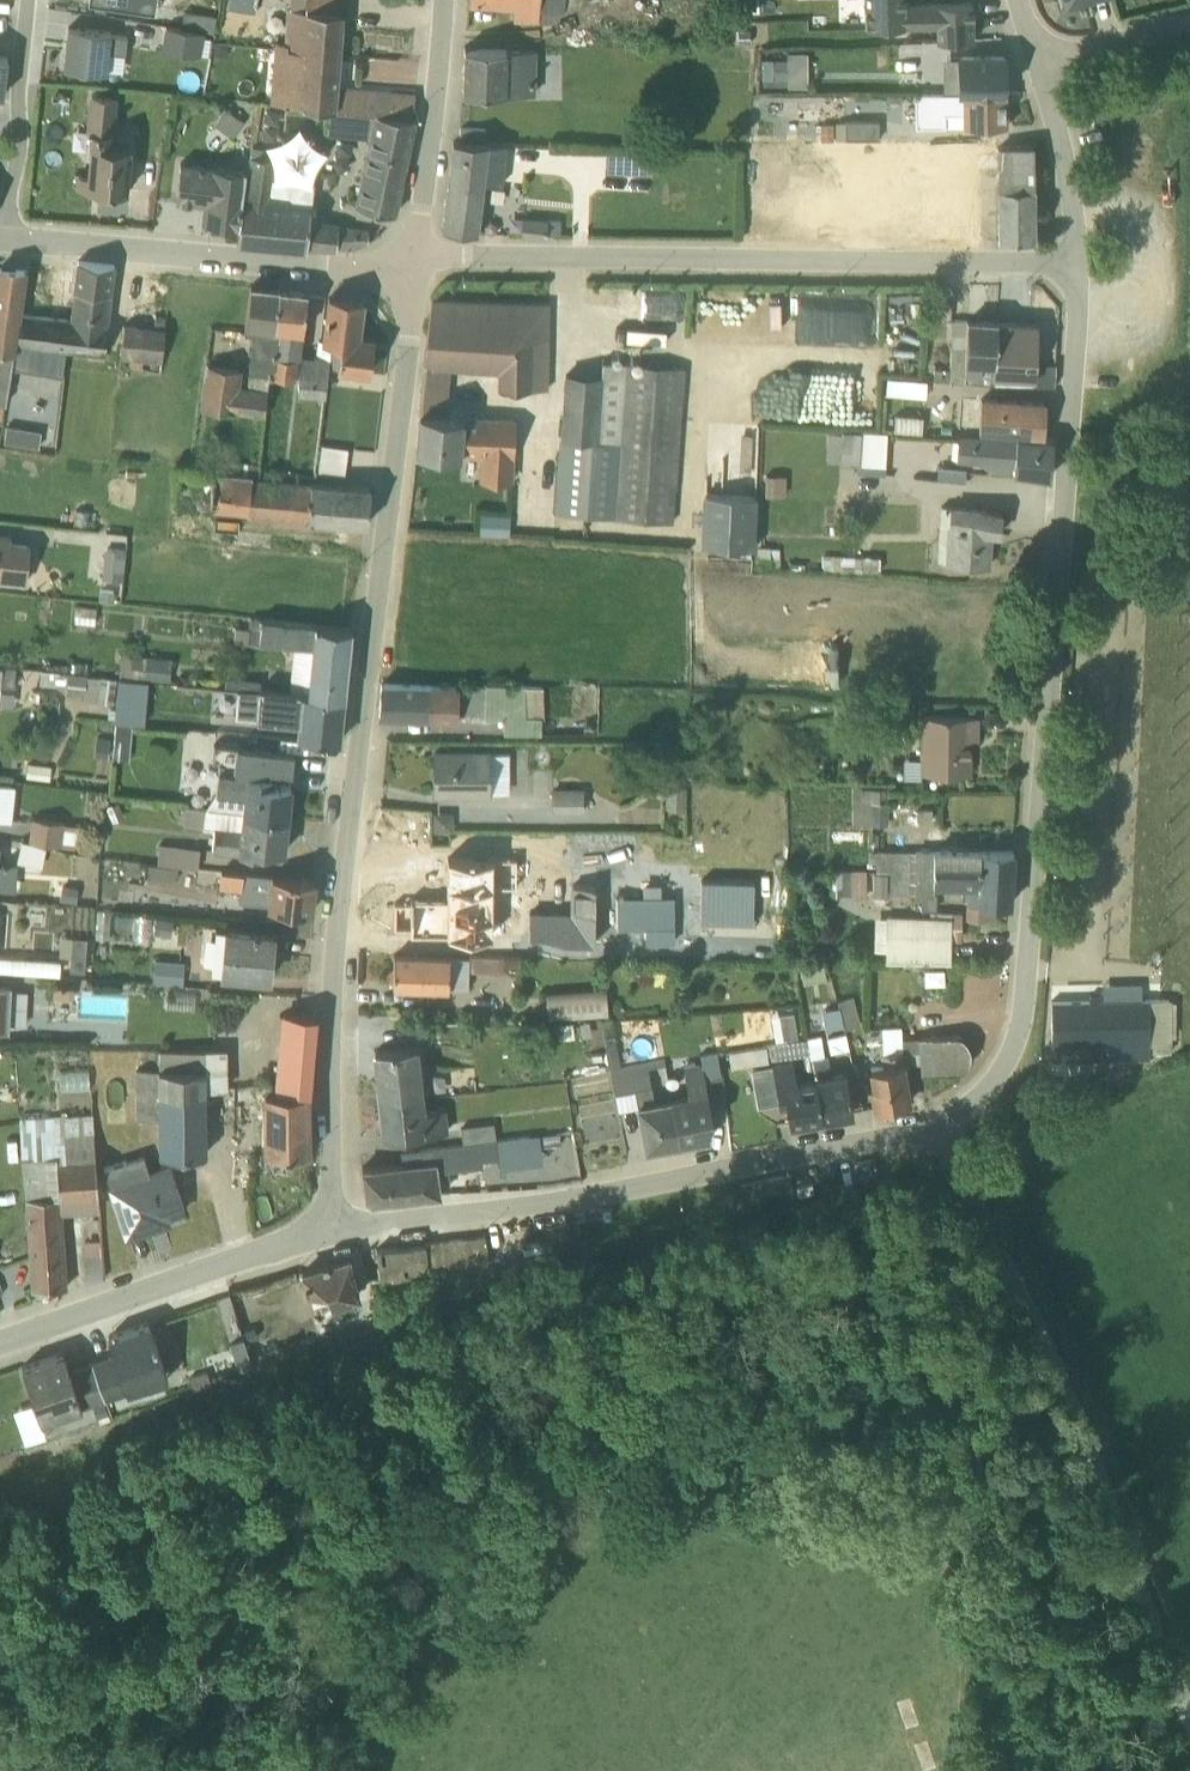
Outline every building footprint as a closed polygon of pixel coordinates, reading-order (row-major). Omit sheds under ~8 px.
[(156,9),(157,0),(91,0),(156,9)] [(229,6),(256,9),(257,0),(229,0),(229,6)] [(282,43),(338,48),(342,14),(340,13),(341,0),(290,0),(289,9),(286,9),(282,43)] [(467,2),(513,6),(512,21),(537,22),(538,8),(563,9),(564,0),(467,0),(467,2)] [(646,1),(646,24),(687,22),(687,0),(685,0),(646,1)] [(736,20),(752,19),(751,9),(756,9),(755,0),(735,0),(736,20)] [(863,25),(936,26),(936,42),(971,40),(971,16),(973,15),(973,9),(971,8),(971,3),(903,4),(903,0),(862,0),(863,25)] [(184,11),(181,27),(212,32),(215,16),(184,11)] [(199,55),(203,31),(164,25),(160,48),(199,55)] [(110,32),(67,27),(63,67),(106,72),(106,70),(123,72),(127,35),(110,33),(110,32)] [(266,104),(329,109),(413,119),(419,95),(338,85),(338,48),(282,43),(274,42),(266,104)] [(535,50),(464,49),(462,94),(534,97),(535,50)] [(946,57),(945,92),(1003,91),(1002,52),(956,52),(956,56),(946,57)] [(805,69),(750,68),(749,101),(805,102),(805,69)] [(913,126),(1006,125),(1005,92),(912,93),(913,126)] [(116,96),(91,95),(86,153),(90,154),(88,175),(78,174),(77,187),(107,189),(106,194),(120,195),(120,191),(124,191),(127,146),(112,145),(116,96)] [(225,109),(215,124),(233,138),(244,123),(225,109)] [(393,214),(413,119),(329,109),(326,134),(368,140),(357,207),(393,214)] [(484,143),(484,130),(459,129),(458,142),(484,143)] [(484,182),(502,184),(507,144),(452,142),(442,230),(476,233),(484,182)] [(1031,146),(999,145),(995,190),(998,238),(1032,237),(1031,146)] [(606,153),(605,171),(647,173),(647,155),(606,153)] [(248,155),(246,171),(237,229),(237,242),(335,250),(367,243),(368,229),(341,225),(341,220),(309,217),(313,182),(286,178),(288,160),(248,155)] [(199,222),(237,229),(246,171),(180,162),(175,202),(202,206),(199,222)] [(545,220),(523,218),(522,236),(545,238),(545,234),(560,234),(561,220),(545,220)] [(110,294),(113,265),(78,261),(74,289),(110,294)] [(11,356),(12,353),(15,354),(24,270),(0,268),(0,355),(11,356)] [(262,414),(269,375),(278,289),(249,286),(244,328),(251,330),(246,386),(240,385),(242,368),(204,364),(198,406),(262,414)] [(65,351),(118,356),(122,326),(108,324),(110,294),(74,289),(65,351)] [(306,293),(278,289),(269,375),(297,375),(296,392),(324,394),(327,367),(329,343),(321,339),(316,340),(316,355),(301,354),(306,293)] [(329,298),(321,339),(329,343),(327,367),(368,372),(372,339),(358,337),(362,301),(329,298)] [(496,389),(543,389),(547,304),(431,299),(422,363),(415,452),(459,455),(462,415),(446,414),(451,366),(496,371),(496,389)] [(20,312),(16,346),(65,351),(70,317),(20,312)] [(129,357),(127,367),(159,372),(165,316),(155,314),(153,326),(123,323),(118,356),(129,357)] [(934,365),(933,376),(992,382),(995,320),(966,318),(951,318),(950,346),(949,366),(934,365)] [(993,375),(1032,377),(1035,322),(995,320),(993,375)] [(12,353),(10,368),(62,375),(65,351),(16,346),(15,354),(12,353)] [(0,355),(0,418),(11,356),(0,355)] [(672,521),(683,367),(601,360),(600,374),(563,372),(553,512),(672,521)] [(925,378),(886,375),(885,391),(925,394),(925,378)] [(1045,399),(980,395),(978,431),(1043,435),(1045,399)] [(894,411),(892,428),(920,429),(922,413),(894,411)] [(478,457),(478,480),(512,481),(514,417),(462,415),(459,455),(478,457)] [(856,468),(883,470),(886,431),(841,428),(840,431),(828,431),(825,459),(856,462),(855,468),(856,468)] [(990,470),(1049,474),(1052,439),(957,434),(954,459),(983,462),(983,465),(990,467),(989,470),(990,470)] [(317,470),(343,473),(346,448),(321,445),(317,470)] [(258,474),(260,463),(226,459),(225,471),(258,474)] [(367,525),(369,488),(310,480),(251,474),(213,470),(211,508),(247,512),(247,515),(367,525)] [(784,474),(764,473),(764,494),(784,494),(784,474)] [(756,495),(702,493),(700,544),(754,547),(756,495)] [(940,504),(936,555),(943,555),(943,557),(986,559),(988,527),(997,528),(998,509),(949,503),(948,505),(940,504)] [(479,533),(508,535),(509,514),(479,513),(479,533)] [(0,535),(0,578),(25,581),(29,542),(9,540),(10,536),(0,535)] [(769,545),(758,545),(757,565),(779,566),(779,547),(769,547),(769,545)] [(104,546),(102,576),(125,577),(127,547),(104,546)] [(879,554),(823,553),(823,568),(879,570),(879,554)] [(247,628),(234,627),(233,642),(293,648),(289,692),(342,699),(350,630),(248,618),(247,628)] [(120,655),(117,676),(169,681),(170,658),(131,654),(131,656),(120,655)] [(14,685),(16,667),(15,666),(0,665),(0,685),(0,684),(14,685)] [(96,675),(39,669),(38,683),(56,685),(64,692),(94,697),(96,675)] [(116,678),(100,677),(97,702),(113,704),(116,678)] [(227,677),(227,687),(258,690),(260,680),(227,677)] [(295,738),(338,743),(342,699),(259,688),(258,690),(176,683),(175,712),(212,717),(213,712),(256,716),(256,714),(277,716),(276,722),(296,724),(295,738)] [(379,716),(431,718),(431,685),(381,684),(379,716)] [(431,685),(431,718),(455,720),(455,711),(483,712),(484,686),(431,685)] [(543,686),(484,686),(483,712),(485,718),(504,718),(504,732),(539,732),(540,713),(543,713),(543,686)] [(921,708),(919,766),(967,766),(968,732),(975,732),(975,710),(921,708)] [(117,723),(112,758),(128,759),(132,725),(117,723)] [(109,737),(96,736),(93,756),(106,757),(109,737)] [(293,752),(213,744),(211,762),(218,763),(214,794),(205,810),(289,818),(293,785),(272,783),(271,776),(257,774),(258,769),(290,772),(293,752)] [(491,748),(433,748),(433,794),(492,793),(492,791),(509,791),(508,752),(491,753),(491,748)] [(50,766),(27,764),(25,777),(48,780),(50,766)] [(886,817),(887,780),(850,779),(850,816),(886,817)] [(583,787),(550,788),(551,812),(583,812),(583,787)] [(118,802),(105,807),(112,821),(124,816),(118,802)] [(184,808),(182,824),(214,827),(211,851),(238,854),(238,852),(263,854),(265,849),(285,851),(289,818),(205,810),(184,808)] [(435,829),(453,828),(452,809),(434,810),(435,829)] [(60,845),(63,822),(31,817),(27,841),(60,845)] [(63,824),(60,845),(74,847),(77,826),(63,824)] [(45,846),(21,840),(16,861),(40,867),(45,846)] [(966,844),(867,843),(866,854),(873,855),(874,863),(887,863),(887,883),(907,884),(920,885),(931,885),(931,879),(966,880),(966,844)] [(160,844),(157,862),(197,867),(199,848),(160,844)] [(1011,846),(966,844),(966,880),(965,896),(964,911),(993,913),(993,898),(1006,899),(1011,846)] [(851,890),(863,890),(863,861),(827,861),(827,887),(840,887),(840,885),(850,885),(851,890)] [(14,890),(16,864),(0,863),(0,889),(14,890)] [(176,868),(148,864),(146,876),(174,880),(176,868)] [(313,881),(221,870),(219,889),(239,891),(238,902),(266,904),(266,907),(310,912),(313,881)] [(412,910),(413,874),(359,872),(358,908),(412,910)] [(698,916),(755,917),(755,878),(698,878),(698,916)] [(61,885),(58,900),(75,902),(77,887),(61,885)] [(919,901),(933,901),(933,886),(931,885),(920,885),(919,901)] [(883,942),(883,952),(948,953),(949,934),(959,933),(959,905),(928,903),(927,909),(884,907),(884,909),(873,908),(872,942),(883,942)] [(110,909),(97,909),(95,937),(108,938),(110,909)] [(152,931),(169,935),(172,920),(155,916),(152,931)] [(642,921),(606,922),(606,946),(643,945),(642,921)] [(215,929),(211,970),(218,972),(218,974),(269,980),(275,931),(274,931),(224,926),(223,931),(215,929)] [(69,970),(83,971),(86,938),(61,936),(59,955),(70,956),(69,970)] [(520,971),(520,956),(469,955),(468,957),(448,957),(448,955),(394,953),(392,988),(447,989),(447,987),(468,988),(470,972),(520,971)] [(0,955),(0,969),(59,973),(60,959),(0,955)] [(184,960),(153,958),(151,981),(182,983),(184,960)] [(608,981),(547,983),(548,1009),(609,1006),(608,981)] [(8,1028),(8,1022),(24,1022),(26,991),(10,990),(10,986),(0,986),(0,1028),(8,1028)] [(837,992),(843,1020),(857,1017),(851,988),(837,992)] [(1050,997),(1050,1055),(1149,1055),(1149,1047),(1169,1048),(1170,1033),(1173,1033),(1174,998),(1169,998),(1170,995),(1148,995),(1148,992),(1099,993),(1099,988),(1087,988),(1087,996),(1050,997)] [(194,993),(166,991),(165,1006),(193,1008),(194,993)] [(842,1017),(838,998),(820,1003),(824,1021),(842,1017)] [(797,1027),(794,1003),(771,1006),(774,1030),(797,1027)] [(281,1014),(273,1091),(307,1091),(314,1016),(281,1014)] [(828,1047),(848,1042),(844,1026),(824,1031),(828,1047)] [(919,1069),(956,1067),(960,1065),(965,1062),(968,1057),(970,1054),(971,1050),(971,1044),(969,1039),(966,1034),(962,1030),(958,1028),(953,1027),(900,1032),(901,1042),(918,1040),(918,1056),(919,1069)] [(805,1030),(758,1037),(760,1053),(801,1047),(804,1062),(810,1061),(805,1030)] [(820,1034),(807,1037),(819,1111),(851,1107),(844,1064),(830,1066),(827,1049),(823,1050),(820,1034)] [(867,1081),(871,1104),(893,1100),(893,1097),(912,1093),(906,1056),(918,1056),(918,1040),(901,1042),(879,1047),(880,1059),(867,1061),(870,1080),(867,1081)] [(669,1090),(677,1136),(706,1131),(704,1117),(711,1116),(703,1072),(718,1067),(715,1044),(714,1044),(698,1047),(699,1056),(682,1059),(686,1087),(669,1090)] [(205,1150),(203,1046),(160,1047),(157,1048),(156,1067),(156,1116),(158,1151),(205,1150)] [(226,1046),(203,1046),(204,1087),(205,1088),(227,1088),(226,1047),(226,1046)] [(417,1046),(371,1051),(376,1092),(421,1088),(417,1046)] [(663,1053),(608,1062),(616,1104),(635,1100),(644,1143),(677,1136),(669,1090),(653,1093),(646,1061),(663,1058),(663,1053)] [(790,1053),(771,1057),(770,1057),(770,1058),(749,1062),(756,1098),(777,1095),(777,1096),(784,1096),(788,1117),(819,1111),(812,1070),(794,1073),(790,1053)] [(89,1085),(88,1067),(62,1068),(63,1086),(89,1085)] [(135,1116),(156,1116),(156,1067),(134,1067),(134,1115),(135,1116)] [(421,1088),(376,1092),(381,1130),(446,1124),(444,1102),(423,1104),(421,1088)] [(307,1091),(264,1092),(265,1152),(307,1151),(307,1091)] [(62,1211),(98,1208),(92,1114),(18,1115),(31,1287),(64,1285),(62,1211)] [(459,1120),(461,1137),(494,1133),(491,1116),(459,1120)] [(480,1154),(497,1152),(494,1133),(399,1144),(399,1156),(361,1164),(364,1191),(370,1195),(437,1188),(437,1186),(460,1184),(458,1166),(475,1164),(475,1161),(481,1160),(480,1154)] [(142,1152),(101,1166),(123,1236),(170,1220),(169,1214),(186,1208),(170,1162),(165,1163),(162,1155),(146,1161),(142,1152)] [(375,1243),(378,1283),(488,1271),(482,1230),(375,1243)] [(104,1251),(86,1251),(87,1274),(105,1273),(104,1251)] [(347,1253),(301,1267),(307,1287),(321,1283),(327,1299),(359,1290),(347,1253)] [(321,1283),(307,1287),(312,1303),(327,1299),(321,1283)] [(361,1322),(356,1307),(334,1316),(340,1329),(361,1322)] [(167,1375),(147,1321),(107,1335),(111,1347),(116,1349),(112,1356),(108,1355),(91,1361),(104,1397),(167,1375)] [(243,1334),(230,1339),(240,1365),(252,1361),(243,1334)] [(61,1351),(21,1365),(33,1400),(12,1408),(24,1442),(45,1434),(40,1419),(104,1397),(91,1361),(75,1366),(71,1374),(62,1369),(65,1362),(61,1351)] [(188,1371),(193,1383),(210,1376),(205,1365),(188,1371)]
